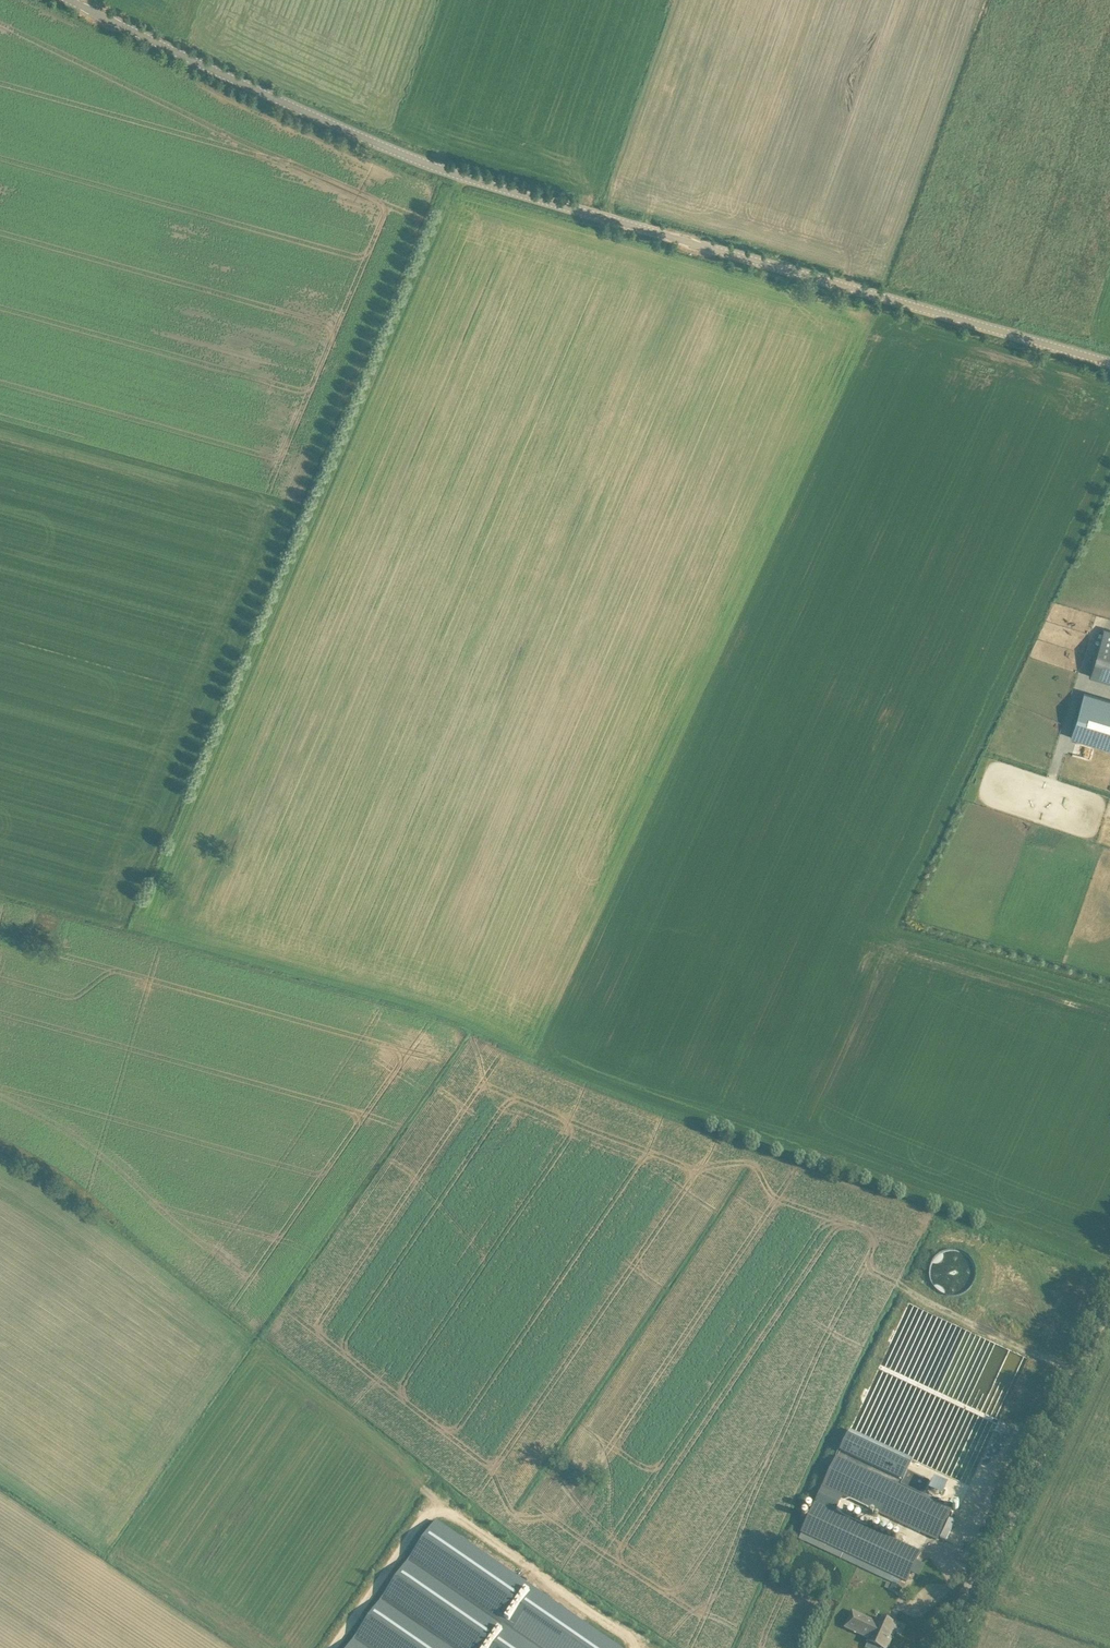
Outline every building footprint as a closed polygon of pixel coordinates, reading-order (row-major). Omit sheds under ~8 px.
[(1090,675),(1109,682),(1109,629),(1104,627),(1090,675)] [(1084,692),(1070,737),(1109,749),(1109,700),(1084,692)] [(968,1289),(971,1253),(935,1250),(932,1287),(968,1289)] [(909,1302),(850,1430),(837,1456),(823,1487),(816,1502),(802,1532),(799,1539),(898,1585),(901,1579),(906,1581),(920,1551),(910,1547),(836,1512),(843,1496),(918,1531),(928,1535),(937,1541),(951,1511),(950,1510),(937,1503),(938,1500),(923,1493),(929,1480),(908,1470),(913,1459),(969,1485),(1028,1358),(909,1302)] [(349,1647),(619,1647),(436,1521),(349,1647)] [(851,1611),(844,1627),(870,1639),(868,1643),(880,1647),(888,1647),(898,1625),(879,1617),(877,1622),(851,1611)]
